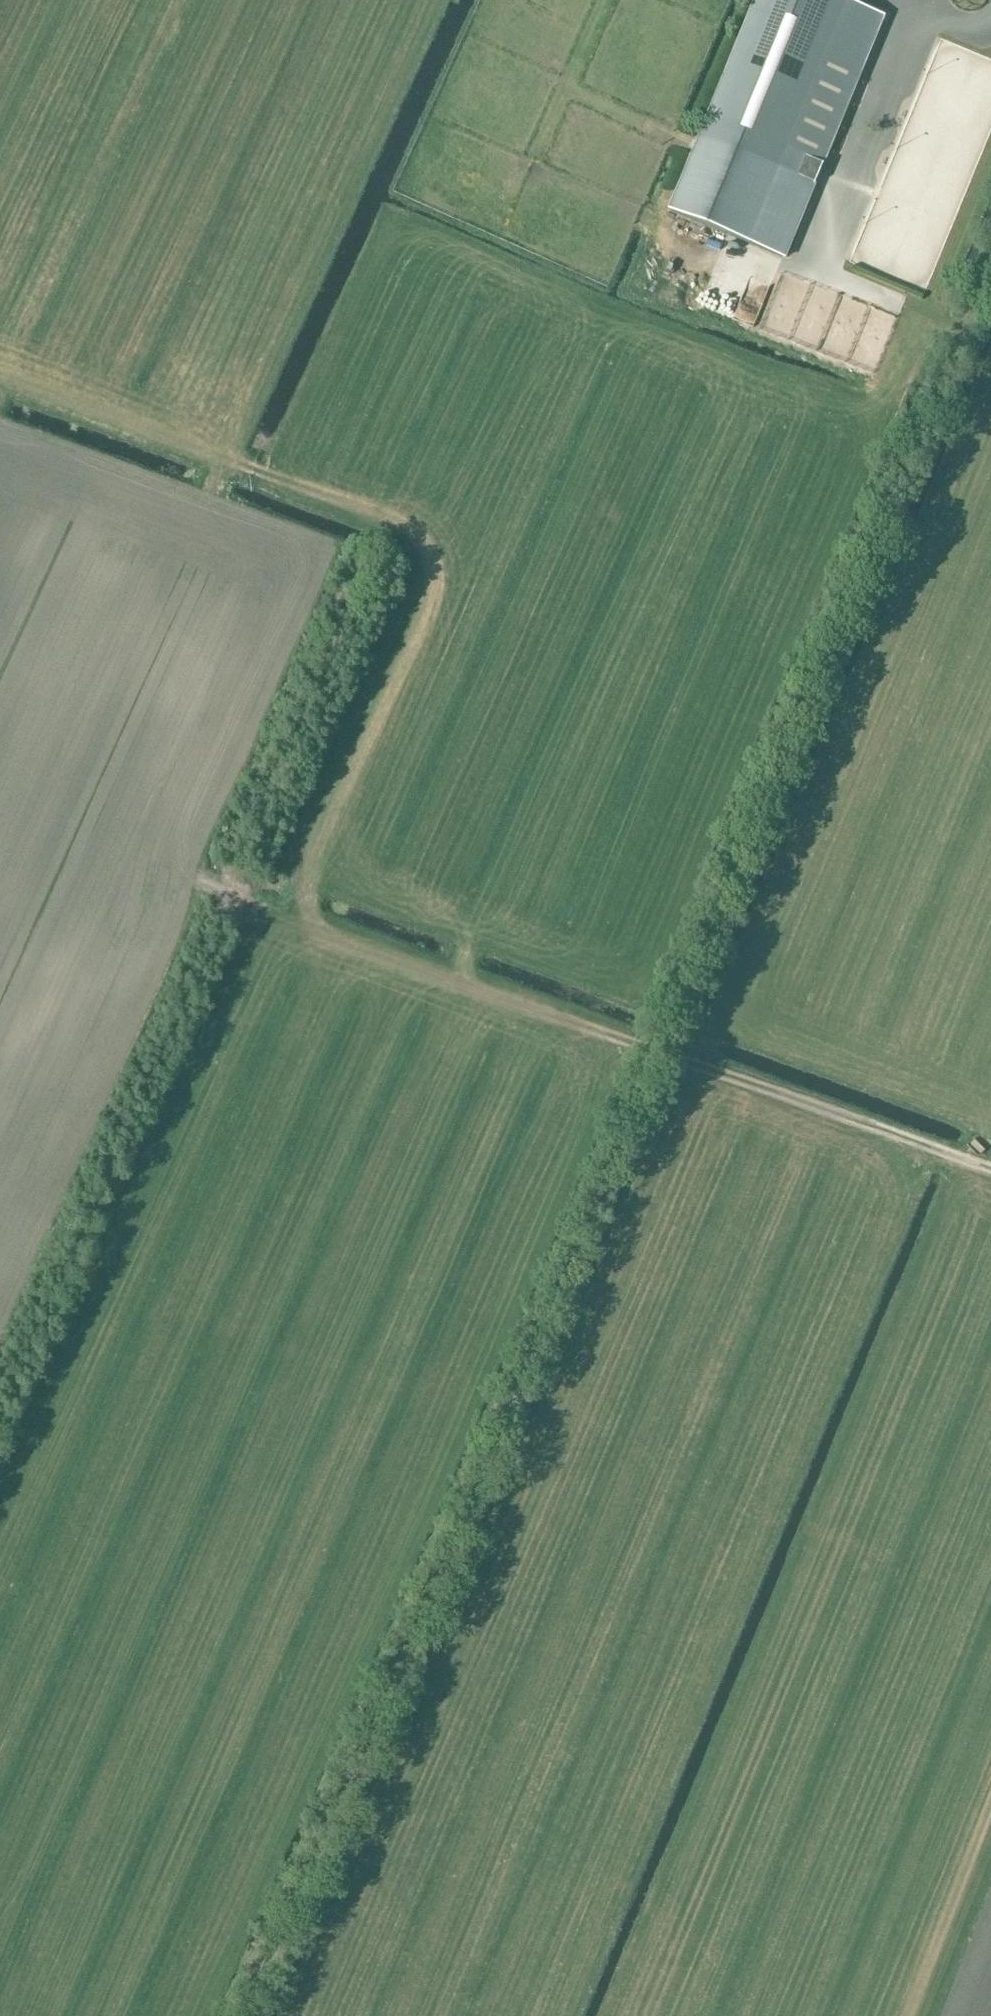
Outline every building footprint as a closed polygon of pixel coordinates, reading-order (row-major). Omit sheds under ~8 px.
[(848,0),(755,0),(668,211),(786,260),(886,16),(848,0)]
